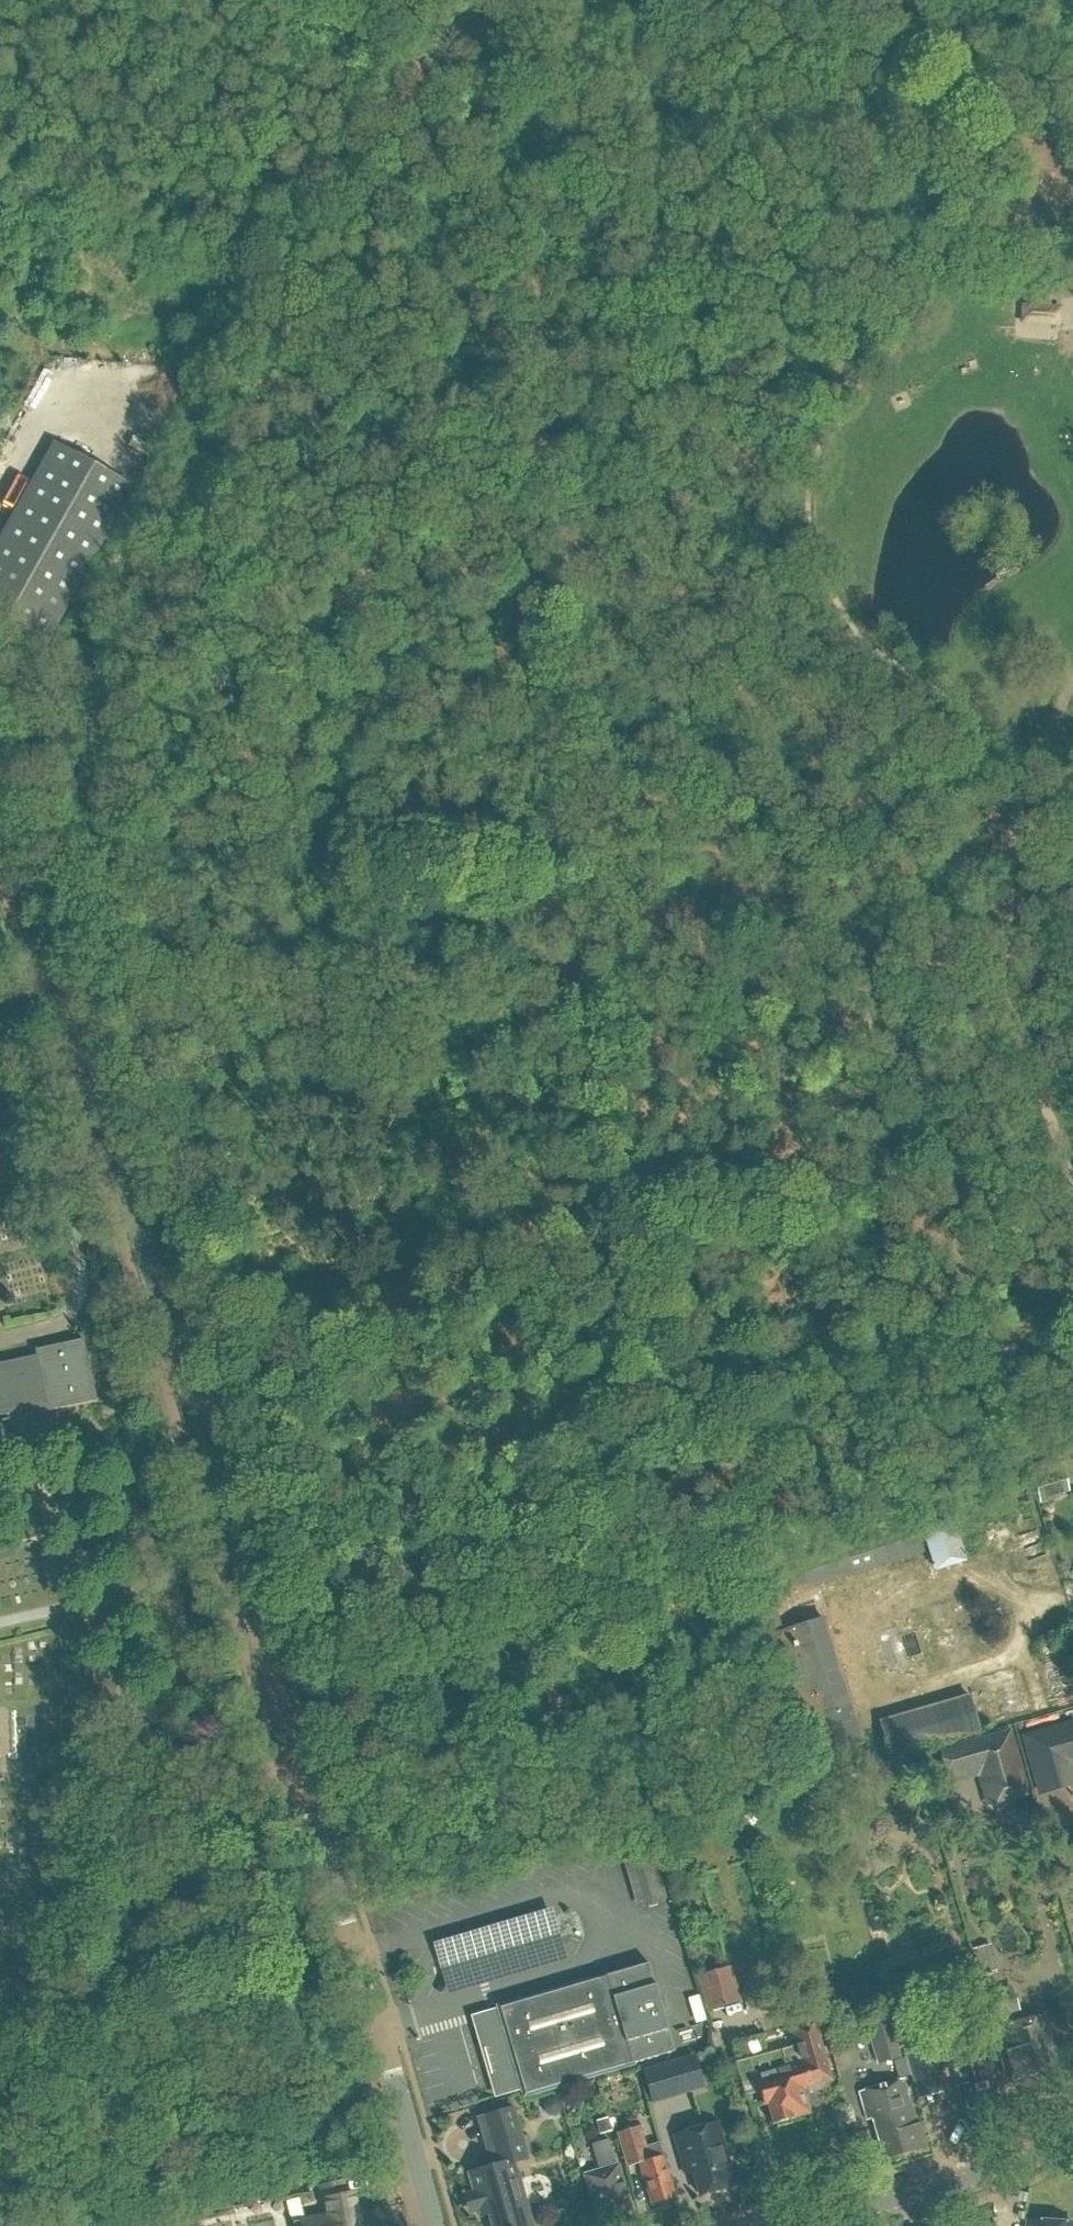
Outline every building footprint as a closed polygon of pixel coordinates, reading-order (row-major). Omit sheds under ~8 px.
[(1059,330),(1060,309),(1020,306),(1018,327),(1059,330)] [(134,488),(54,443),(0,538),(0,614),(48,641),(134,488)] [(37,1357),(0,1365),(0,1417),(49,1407),(50,1411),(85,1404),(96,1402),(82,1340),(73,1342),(35,1350),(37,1357)] [(1040,1505),(1056,1500),(1055,1498),(1069,1494),(1063,1472),(1033,1481),(1040,1505)] [(958,1546),(928,1555),(934,1576),(964,1566),(958,1546)] [(826,1626),(794,1635),(813,1705),(845,1697),(826,1626)] [(1021,1740),(1037,1794),(1066,1786),(1060,1764),(1072,1761),(1072,1725),(1021,1740)] [(1031,1796),(1013,1730),(940,1750),(949,1786),(979,1778),(987,1808),(1031,1796)] [(667,1900),(648,1835),(615,1844),(621,1864),(625,1863),(638,1909),(667,1900)] [(983,1976),(999,1972),(992,1945),(977,1950),(983,1976)] [(536,1996),(530,1997),(516,2002),(498,2007),(499,2010),(473,2018),(496,2095),(522,2087),(524,2095),(525,2095),(578,2079),(631,2063),(632,2063),(635,2062),(674,2051),(648,1962),(609,1974),(605,1975),(542,1994),(536,1996)] [(708,2013),(742,2003),(732,1968),(699,1978),(708,2013)] [(854,2001),(871,1997),(868,1985),(851,1989),(854,2001)] [(1016,2024),(1013,2015),(1021,2013),(1013,1987),(988,1995),(1014,2087),(1020,2085),(1026,2105),(1061,2095),(1049,2056),(1056,2054),(1045,2015),(1016,2024)] [(907,2040),(916,2037),(909,2014),(900,2017),(907,2040)] [(824,2059),(818,2039),(813,2021),(791,2028),(796,2045),(737,2062),(747,2098),(760,2094),(763,2105),(768,2104),(774,2125),(776,2124),(778,2128),(791,2124),(790,2120),(793,2119),(792,2118),(810,2113),(803,2089),(832,2080),(825,2058),(824,2059)] [(893,2023),(868,2030),(878,2064),(902,2057),(893,2023)] [(928,2048),(905,2054),(914,2085),(915,2092),(938,2086),(928,2048)] [(971,2135),(998,2127),(1012,2122),(1008,2109),(1001,2084),(1006,2083),(1005,2079),(1004,2077),(996,2051),(991,2052),(989,2053),(974,2057),(973,2057),(979,2075),(980,2076),(984,2078),(985,2079),(981,2080),(980,2081),(976,2082),(962,2086),(957,2088),(959,2095),(971,2135)] [(696,2056),(669,2064),(679,2097),(705,2089),(696,2056)] [(917,2125),(904,2080),(859,2093),(867,2121),(873,2119),(885,2161),(928,2148),(921,2124),(917,2125)] [(542,2105),(542,2112),(547,2118),(555,2117),(560,2112),(560,2105),(554,2100),(547,2100),(542,2105)] [(514,2162),(527,2158),(513,2109),(485,2117),(499,2165),(468,2174),(473,2192),(470,2193),(466,2197),(465,2202),(467,2207),(470,2210),(475,2212),(478,2211),(480,2215),(487,2213),(491,2225),(532,2225),(514,2162)] [(602,2134),(614,2131),(611,2117),(598,2121),(602,2134)] [(734,2185),(716,2123),(673,2135),(684,2175),(692,2173),(698,2196),(734,2185)] [(646,2147),(640,2126),(617,2133),(627,2167),(639,2163),(651,2205),(673,2198),(657,2144),(646,2147)] [(597,2220),(631,2210),(611,2140),(592,2146),(599,2170),(583,2175),(597,2220)] [(353,2193),(324,2200),(327,2215),(300,2221),(301,2225),(360,2225),(353,2193)]
